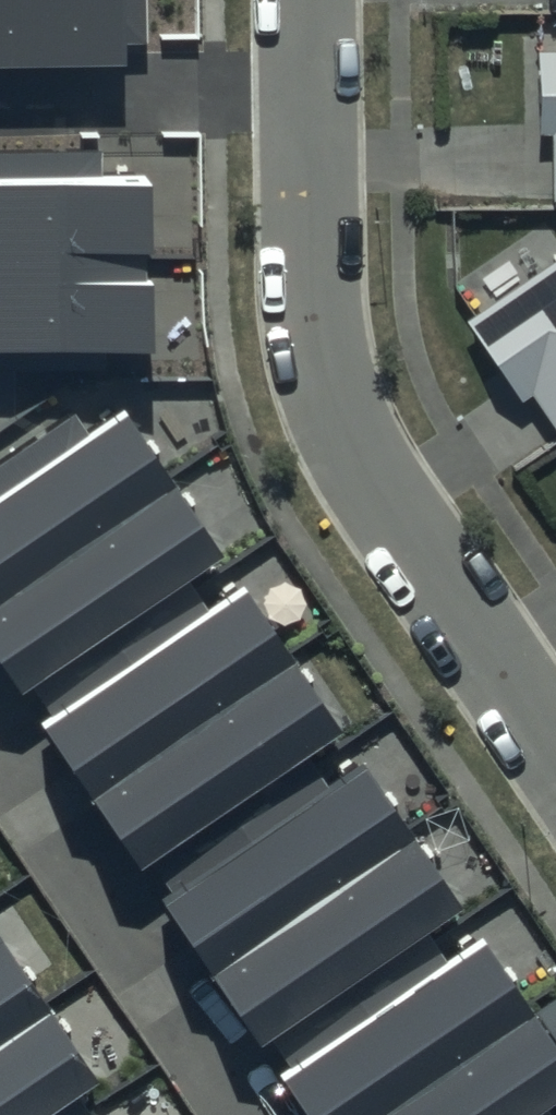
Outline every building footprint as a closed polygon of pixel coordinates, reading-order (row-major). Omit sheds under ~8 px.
[(127,52),(127,33),(148,33),(147,0),(0,0),(0,54),(127,52)] [(539,53),(540,139),(553,138),(554,207),(555,207),(555,53),(539,53)] [(149,349),(146,174),(99,175),(98,152),(0,154),(0,351),(149,349)] [(467,323),(524,404),(532,398),(555,431),(555,261),(467,323)] [(555,1103),(555,1048),(481,939),(447,963),(427,934),(464,909),(363,761),(329,784),(311,758),(347,733),(245,585),(212,607),(193,580),(227,557),(126,411),(90,435),(75,414),(0,465),(0,656),(313,1114),(538,1114),(555,1103)] [(81,1099),(101,1085),(0,936),(0,1114),(92,1114),(81,1099)]
